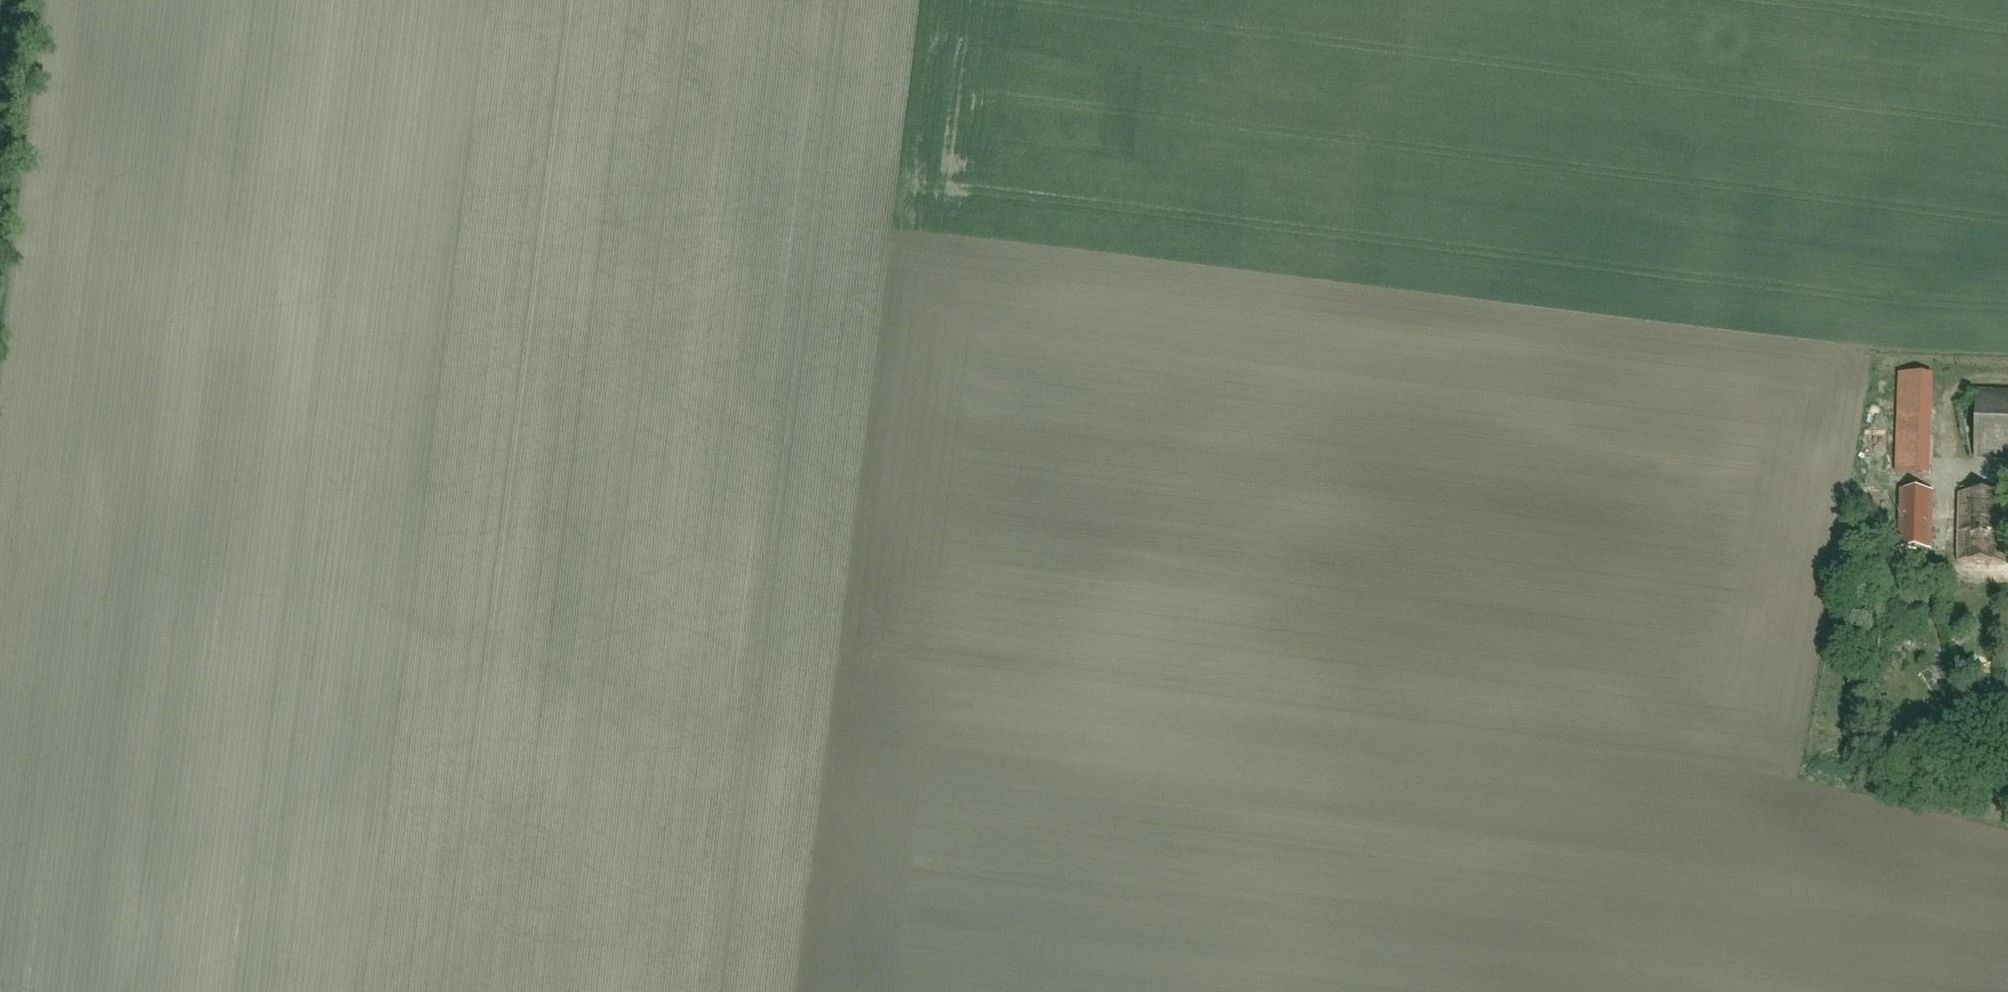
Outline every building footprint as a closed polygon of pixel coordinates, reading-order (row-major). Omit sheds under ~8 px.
[(1895,380),(1892,475),(1923,476),(1927,381),(1895,380)] [(1970,457),(2007,459),(2007,412),(1973,410),(1970,457)] [(1907,556),(1936,554),(1932,498),(1902,501),(1907,556)] [(1961,503),(1958,566),(1999,569),(2003,505),(1961,503)]
